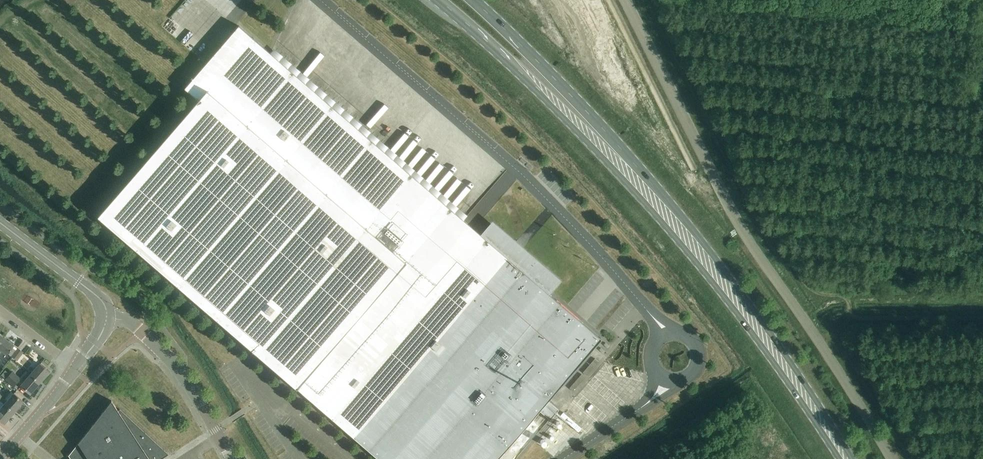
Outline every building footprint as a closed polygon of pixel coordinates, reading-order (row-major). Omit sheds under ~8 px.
[(239,25),(213,55),(184,88),(198,100),(98,216),(379,458),(497,458),(539,410),(550,419),(559,409),(548,400),(601,339),(546,291),(548,289),(548,290),(556,281),(519,248),(520,247),(519,246),(517,245),(516,246),(492,225),(484,235),(485,235),(483,237),(459,216),(450,208),(442,201),(433,193),(424,185),(415,178),(406,170),(398,163),(388,155),(380,147),(371,140),(362,132),(353,124),(345,117),(336,109),(327,102),(318,94),(310,87),(301,79),(292,72),(283,63),(274,56),(239,25)] [(298,38),(285,55),(292,60),(305,43),(298,38)] [(430,153),(418,169),(424,173),(436,157),(430,153)] [(7,354),(14,345),(4,337),(0,343),(0,364),(7,354)] [(18,347),(11,356),(17,360),(24,351),(18,347)] [(31,374),(40,382),(49,372),(40,363),(31,374)] [(40,382),(31,374),(27,371),(20,378),(13,371),(6,378),(14,385),(18,381),(21,385),(30,393),(40,382)] [(14,412),(24,401),(14,393),(8,401),(0,394),(0,400),(14,412)] [(0,400),(0,409),(0,419),(5,423),(14,412),(0,400)] [(169,453),(120,409),(118,410),(112,400),(69,455),(72,458),(160,458),(169,453)]
